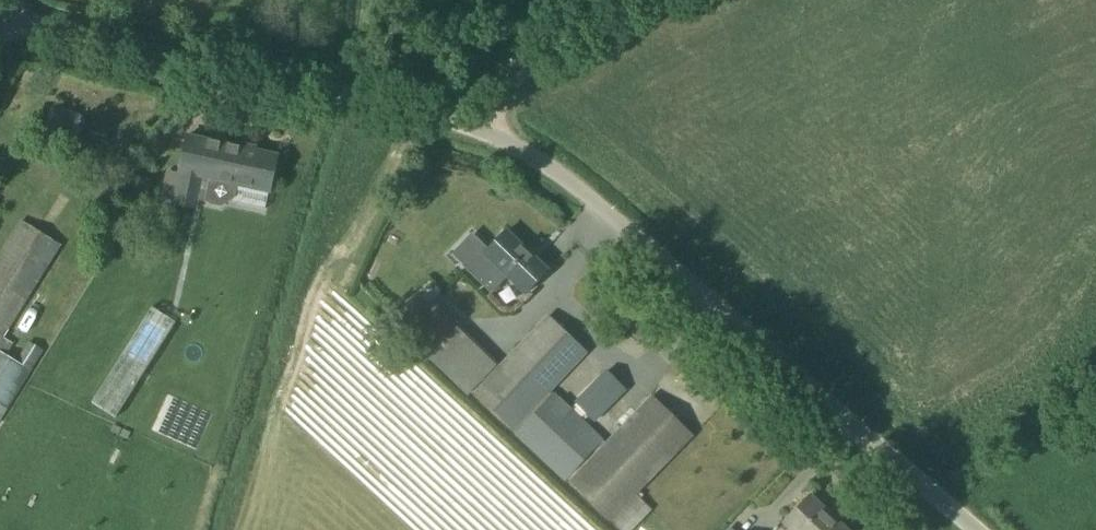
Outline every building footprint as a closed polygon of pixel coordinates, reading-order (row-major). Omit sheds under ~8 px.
[(86,116),(56,105),(48,126),(78,138),(86,116)] [(270,192),(278,156),(185,135),(172,205),(197,209),(198,202),(221,207),(236,198),(238,185),(270,192)] [(1,336),(57,244),(23,221),(0,258),(0,423),(46,351),(28,341),(16,361),(7,356),(14,344),(1,336)] [(506,231),(489,249),(483,244),(463,266),(492,294),(508,277),(526,294),(548,271),(506,231)] [(136,240),(133,256),(146,258),(148,242),(136,240)] [(475,394),(512,430),(587,352),(550,316),(500,367),(431,301),(401,333),(426,357),(432,362),(431,363),(466,397),(478,384),(482,387),(475,394)] [(115,418),(176,322),(152,307),(91,403),(115,418)] [(595,421),(611,405),(626,390),(607,371),(576,402),(595,421)] [(608,443),(554,393),(515,435),(569,483),(609,523),(693,436),(652,397),(608,443)] [(810,496),(784,523),(791,529),(846,529),(810,496)]
